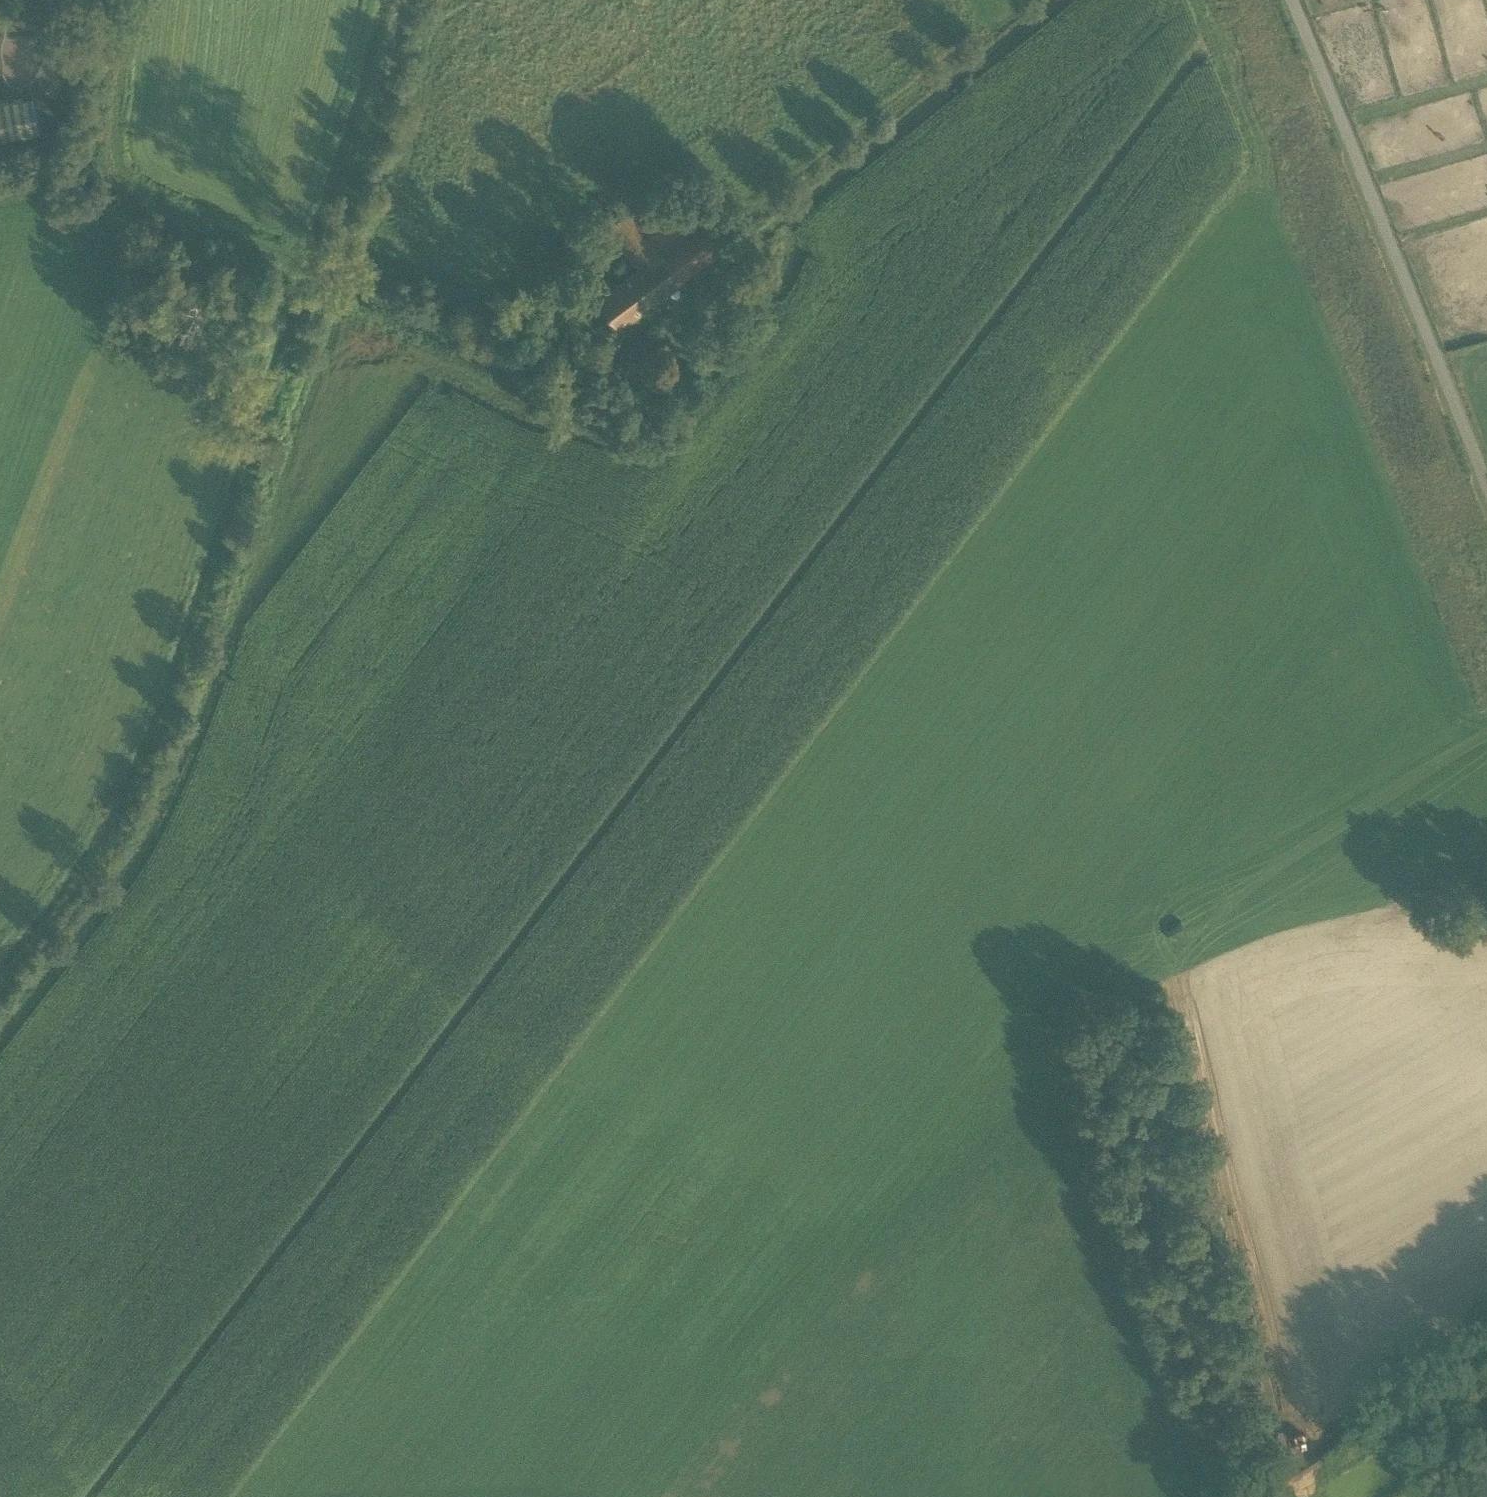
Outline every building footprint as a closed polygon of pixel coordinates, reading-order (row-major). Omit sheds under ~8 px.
[(724,246),(705,219),(691,202),(651,234),(632,208),(609,226),(641,269),(600,301),(620,327),(724,246)]
